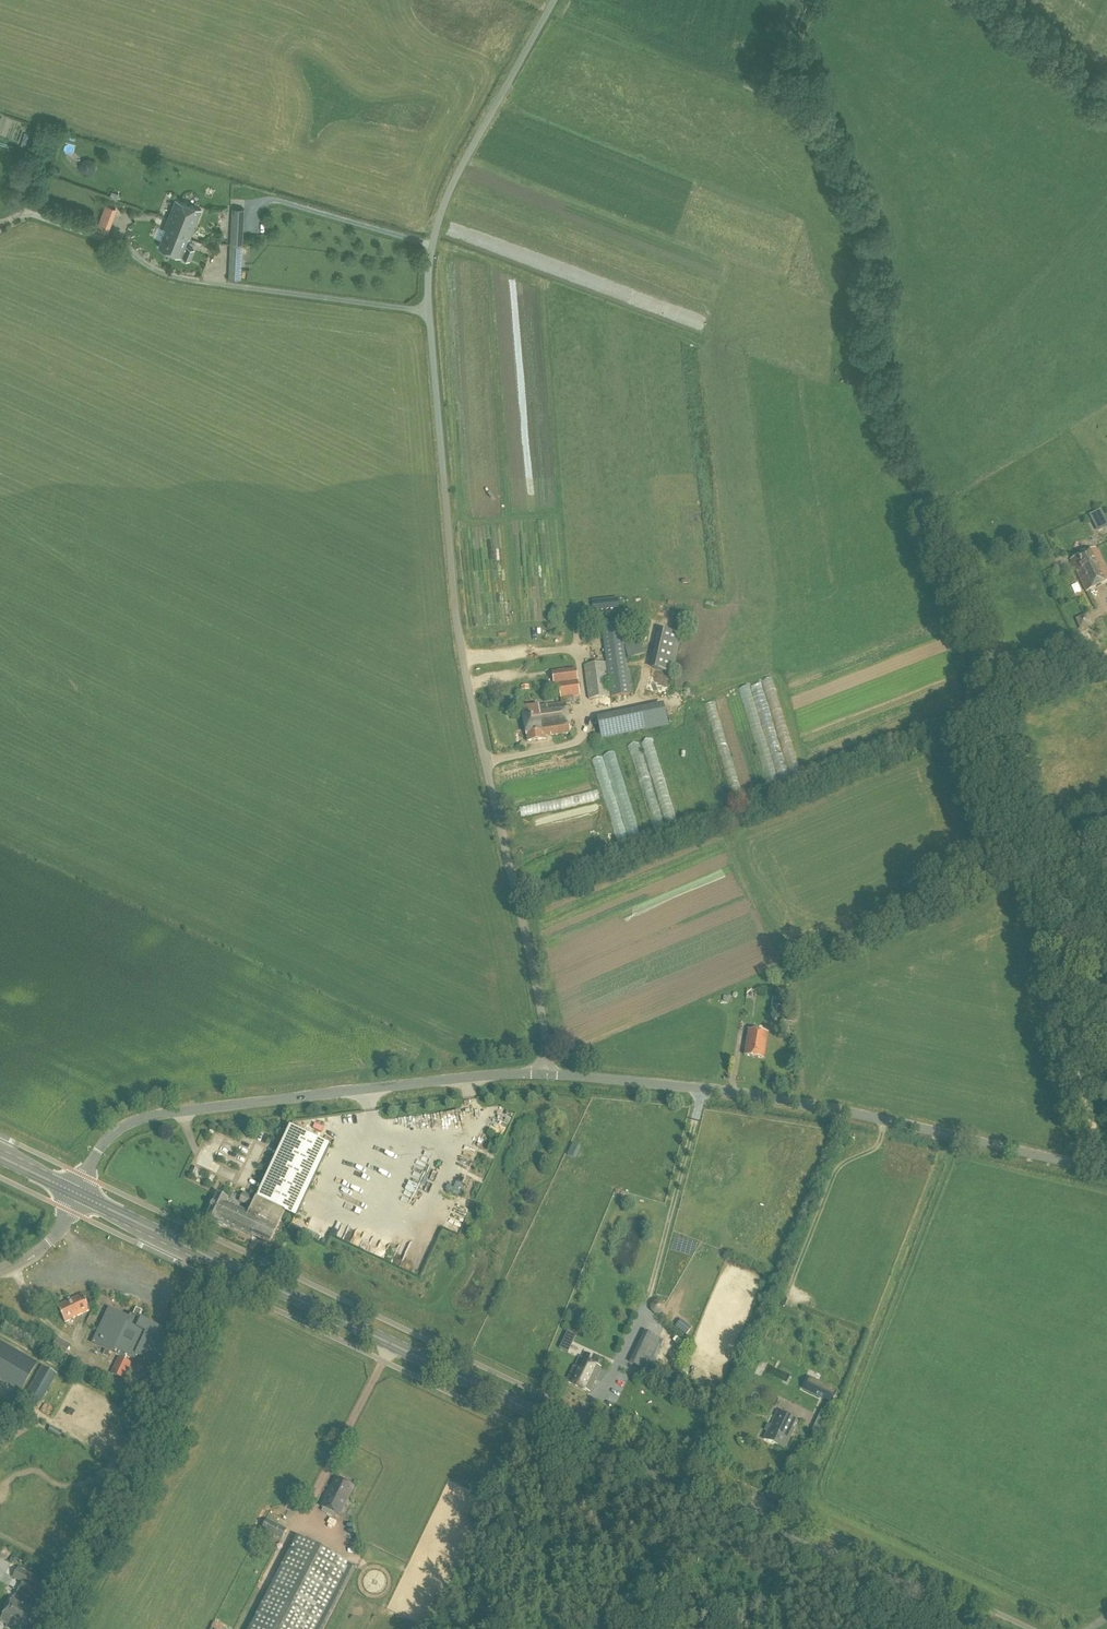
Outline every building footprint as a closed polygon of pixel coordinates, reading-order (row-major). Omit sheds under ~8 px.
[(93,171),(94,167),(93,164),(91,161),(89,160),(85,159),(83,160),(80,161),(79,162),(78,165),(78,168),(79,171),(81,174),(83,175),(87,175),(90,175),(92,173),(93,171)] [(51,173),(57,176),(60,169),(53,166),(51,173)] [(176,198),(168,218),(180,223),(181,226),(179,232),(190,237),(201,208),(176,198)] [(105,204),(104,209),(103,210),(115,215),(117,209),(105,204)] [(232,207),(232,214),(243,215),(243,207),(232,207)] [(166,228),(159,246),(190,258),(194,248),(185,245),(188,236),(190,237),(179,232),(181,226),(180,223),(168,218),(164,227),(166,228)] [(111,226),(99,222),(97,228),(108,233),(111,226)] [(231,234),(231,241),(242,243),(242,234),(231,234)] [(231,241),(229,268),(229,277),(240,278),(240,269),(242,243),(231,241)] [(1086,591),(1106,581),(1106,572),(1095,548),(1070,560),(1086,591)] [(1079,594),(1082,601),(1088,598),(1085,592),(1079,594)] [(617,600),(593,602),(594,611),(618,609),(618,601),(617,600)] [(675,630),(677,619),(665,617),(655,665),(674,668),(681,631),(675,630)] [(640,633),(623,638),(621,621),(601,624),(606,662),(584,665),(588,699),(611,696),(631,694),(629,681),(634,680),(632,668),(627,668),(624,646),(628,658),(646,653),(640,633)] [(531,649),(542,646),(540,638),(529,641),(531,649)] [(577,668),(556,671),(552,671),(554,685),(558,684),(561,703),(566,702),(566,704),(573,703),(572,697),(580,696),(577,668)] [(566,702),(561,703),(539,706),(523,708),(527,741),(546,739),(546,736),(570,732),(566,704),(566,702)] [(617,722),(599,726),(600,733),(618,730),(617,722)] [(654,769),(661,767),(653,745),(646,747),(654,769)] [(775,992),(773,1006),(785,1008),(788,994),(775,992)] [(794,1016),(783,1014),(781,1027),(793,1029),(794,1016)] [(768,1033),(749,1030),(744,1055),(764,1058),(768,1033)] [(242,1209),(233,1227),(234,1228),(234,1227),(252,1236),(253,1235),(270,1243),(284,1212),(295,1217),(298,1218),(331,1147),(321,1142),(290,1128),(257,1199),(244,1193),(240,1201),(248,1205),(245,1211),(242,1209)] [(218,1195),(207,1216),(218,1221),(219,1220),(233,1227),(242,1209),(241,1209),(227,1202),(229,1200),(218,1195)] [(58,1305),(65,1322),(90,1310),(83,1294),(58,1305)] [(670,1310),(661,1302),(654,1310),(663,1318),(670,1310)] [(15,1319),(20,1316),(14,1305),(8,1308),(15,1319)] [(111,1358),(113,1353),(123,1357),(125,1353),(135,1358),(137,1354),(170,1369),(181,1348),(167,1341),(171,1333),(131,1314),(129,1318),(110,1309),(93,1343),(105,1349),(103,1355),(111,1358)] [(645,1330),(642,1337),(630,1362),(658,1376),(664,1365),(655,1360),(664,1340),(645,1330)] [(568,1332),(565,1338),(573,1342),(576,1335),(568,1332)] [(63,1358),(71,1345),(57,1337),(49,1349),(63,1358)] [(37,1362),(0,1341),(0,1380),(20,1392),(37,1362)] [(568,1354),(570,1348),(562,1344),(560,1351),(568,1354)] [(579,1357),(567,1381),(590,1392),(601,1368),(605,1359),(597,1356),(594,1364),(579,1357)] [(120,1357),(111,1373),(124,1380),(132,1364),(120,1357)] [(57,1375),(42,1366),(25,1395),(40,1404),(57,1375)] [(768,1382),(771,1371),(754,1366),(751,1377),(768,1382)] [(810,1379),(804,1391),(830,1404),(837,1391),(825,1385),(824,1386),(810,1379)] [(726,1404),(736,1409),(737,1407),(744,1410),(746,1405),(739,1402),(740,1400),(729,1396),(726,1404)] [(777,1412),(771,1426),(768,1424),(765,1430),(768,1432),(764,1439),(785,1449),(797,1421),(777,1412)] [(140,1427),(135,1436),(145,1442),(150,1432),(140,1427)] [(818,1452),(828,1449),(824,1436),(814,1438),(818,1452)] [(339,1479),(331,1494),(329,1493),(322,1507),(324,1508),(323,1511),(332,1515),(333,1513),(339,1516),(346,1502),(344,1501),(352,1486),(339,1479)] [(282,1540),(287,1529),(267,1519),(261,1529),(282,1540)] [(356,1566),(297,1536),(249,1628),(324,1628),(356,1566)] [(19,1567),(13,1578),(23,1583),(20,1589),(28,1593),(25,1599),(28,1600),(28,1601),(31,1594),(39,1578),(19,1567)] [(69,1579),(58,1574),(55,1581),(66,1586),(69,1579)] [(8,1624),(17,1628),(26,1628),(37,1609),(36,1608),(41,1599),(40,1599),(48,1583),(39,1578),(31,1594),(28,1601),(28,1600),(26,1603),(27,1604),(22,1615),(21,1615),(20,1613),(22,1610),(20,1609),(16,1616),(13,1615),(9,1621),(8,1624)] [(3,1616),(1,1620),(8,1624),(9,1621),(13,1615),(16,1616),(20,1609),(22,1610),(20,1613),(21,1615),(22,1615),(27,1604),(26,1603),(14,1596),(7,1609),(5,1609),(3,1613),(3,1616)]
